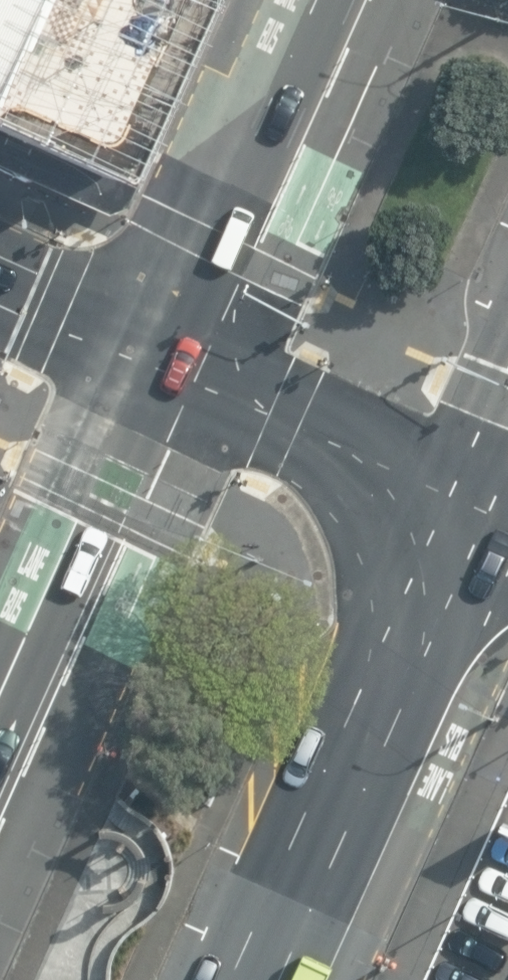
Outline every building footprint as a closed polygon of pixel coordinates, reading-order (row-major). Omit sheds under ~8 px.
[(101,182),(181,0),(0,0),(0,140),(101,182)]
